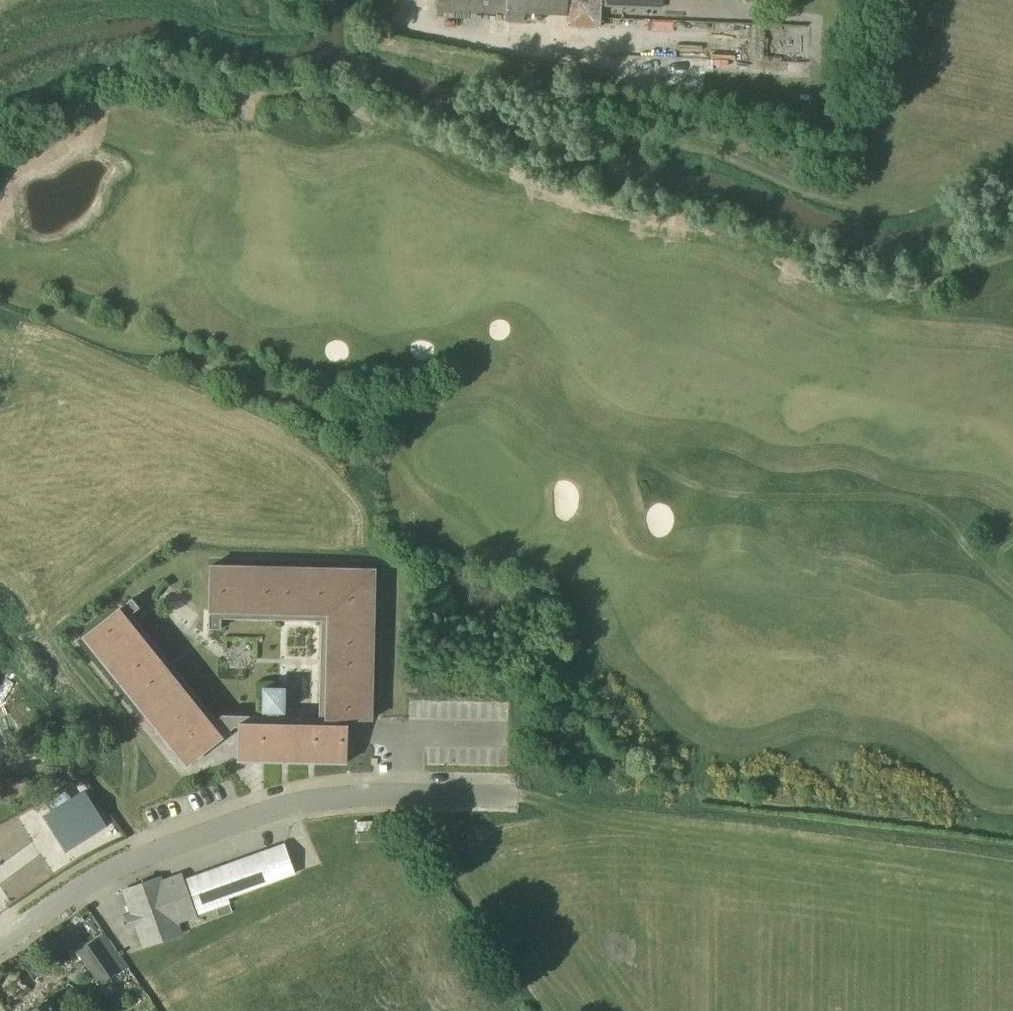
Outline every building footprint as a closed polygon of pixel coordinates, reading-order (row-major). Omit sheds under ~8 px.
[(437,16),(523,21),(523,14),(566,16),(566,27),(599,29),(601,0),(438,0),(437,16)] [(371,720),(374,569),(210,565),(208,628),(220,628),(221,618),(321,620),(321,623),(319,717),(278,716),(278,712),(283,712),(284,688),(262,687),(262,712),(267,712),(267,716),(222,715),(216,720),(131,614),(139,607),(132,598),(83,637),(185,766),(234,727),(238,727),(238,751),(264,751),(264,761),(345,763),(346,719),(371,720)] [(264,761),(264,751),(238,751),(237,751),(237,761),(264,761)] [(226,896),(293,873),(283,845),(184,880),(182,874),(162,881),(161,877),(123,890),(131,914),(124,916),(128,928),(135,925),(143,946),(180,933),(177,922),(229,903),(226,896)] [(100,984),(120,970),(97,937),(77,951),(100,984)] [(46,999),(27,1010),(54,1010),(46,999)]
